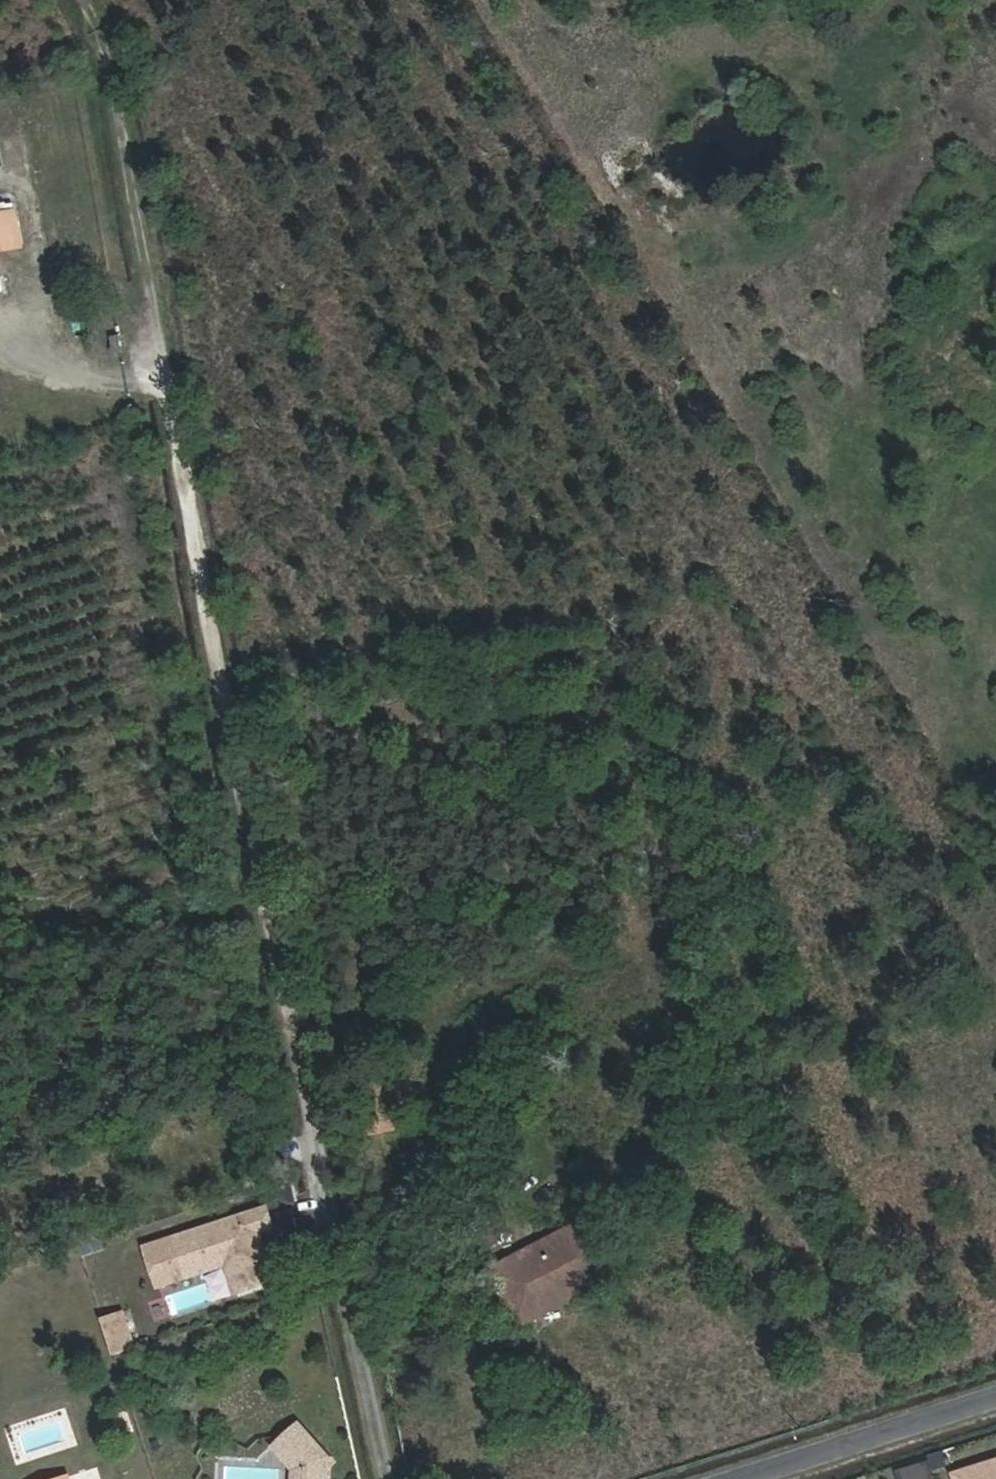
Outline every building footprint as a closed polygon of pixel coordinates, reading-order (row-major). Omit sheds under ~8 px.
[(12,211),(0,213),(0,252),(19,248),(12,211)] [(113,336),(115,354),(123,353),(120,335),(113,336)] [(267,1206),(153,1243),(165,1282),(230,1260),(240,1289),(277,1276),(261,1225),(272,1221),(267,1206)] [(559,1299),(620,1266),(591,1212),(528,1244),(533,1254),(492,1275),(520,1327),(562,1306),(559,1299)] [(122,1316),(102,1323),(113,1355),(133,1349),(122,1316)] [(275,1448),(295,1469),(294,1478),(329,1478),(329,1467),(334,1462),(300,1425),(275,1448)] [(953,1471),(956,1478),(995,1478),(995,1457),(953,1471)]
